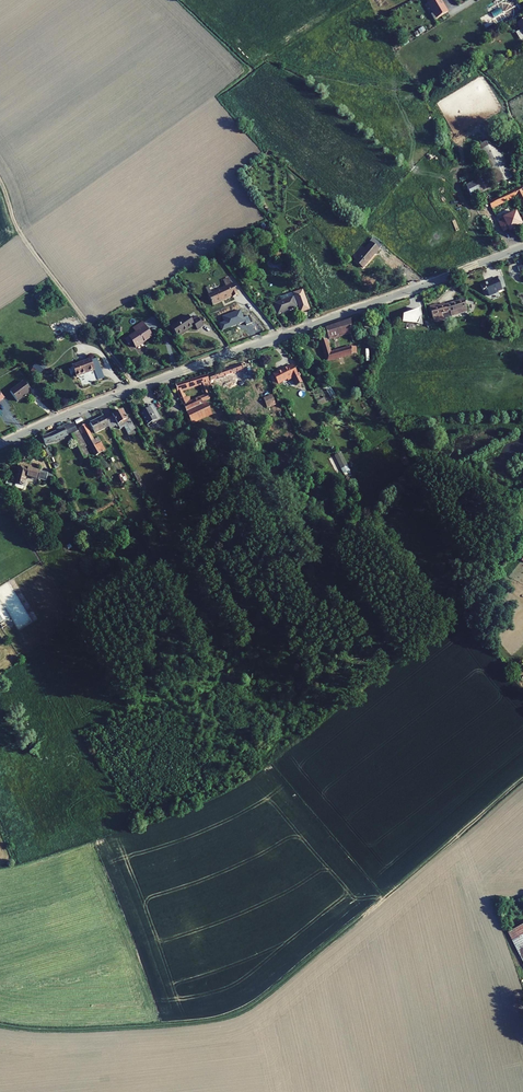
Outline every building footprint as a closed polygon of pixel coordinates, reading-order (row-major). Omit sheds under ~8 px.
[(427,4),(432,14),(430,15),(433,20),(447,12),(440,0),(433,0),(427,4)] [(496,142),(479,151),(496,185),(513,177),(496,142)] [(482,174),(466,183),(474,198),(490,190),(482,174)] [(520,186),(509,192),(507,193),(488,203),(492,210),(495,209),(494,208),(517,196),(522,205),(522,206),(522,192),(520,186)] [(505,236),(512,233),(508,225),(507,222),(504,224),(502,219),(497,221),(505,236)] [(513,224),(516,231),(522,228),(522,220),(513,224)] [(372,242),(356,261),(363,267),(380,248),(372,242)] [(487,292),(489,297),(496,294),(495,293),(502,290),(506,288),(505,285),(501,287),(498,280),(497,278),(493,280),(493,282),(489,283),(488,282),(480,285),(483,291),(484,290),(487,292)] [(207,298),(214,307),(232,293),(233,294),(237,291),(230,281),(228,283),(227,281),(222,284),(224,286),(207,298)] [(303,293),(270,304),(273,314),(278,312),(278,313),(296,308),(294,302),(296,302),(300,314),(308,311),(303,293)] [(429,309),(430,317),(432,324),(439,322),(437,315),(466,307),(463,299),(437,307),(436,303),(428,305),(429,309)] [(406,315),(404,316),(403,323),(422,325),(419,310),(410,314),(410,316),(406,315)] [(170,330),(179,341),(185,336),(183,334),(193,327),(197,331),(204,325),(197,317),(191,322),(187,317),(170,330)] [(350,332),(351,318),(324,327),(327,333),(322,335),(322,341),(320,342),(321,346),(326,360),(351,352),(351,346),(350,346),(331,352),(328,342),(330,342),(329,339),(346,334),(350,332)] [(126,338),(133,349),(150,338),(144,328),(126,338)] [(68,368),(70,374),(74,373),(76,377),(79,376),(82,386),(99,380),(96,371),(101,369),(97,358),(91,360),(90,359),(72,366),(72,367),(68,368)] [(33,368),(39,373),(45,366),(38,361),(33,367),(33,368)] [(270,371),(275,382),(285,377),(286,378),(291,376),(293,382),(299,380),(291,362),(285,364),(270,371)] [(241,364),(209,376),(211,382),(215,380),(216,384),(225,381),(224,377),(243,370),(241,364)] [(99,380),(104,378),(101,369),(96,371),(99,380)] [(175,385),(177,392),(182,391),(200,385),(205,396),(194,400),(197,407),(203,404),(202,402),(205,401),(210,399),(206,388),(211,386),(207,375),(175,385)] [(10,393),(17,402),(31,392),(24,382),(10,393)] [(186,412),(193,409),(190,402),(188,398),(185,399),(183,395),(179,396),(186,412)] [(275,403),(272,395),(263,398),(265,403),(266,407),(275,403)] [(194,400),(190,402),(193,409),(186,412),(190,421),(210,412),(205,401),(202,402),(203,404),(197,407),(194,400)] [(156,410),(153,405),(144,410),(145,411),(149,409),(151,413),(156,410)] [(151,422),(152,424),(161,419),(156,410),(151,413),(149,409),(145,411),(141,413),(146,425),(151,422)] [(106,426),(108,429),(115,425),(121,422),(122,424),(123,423),(125,426),(128,432),(134,429),(127,419),(125,420),(120,411),(103,420),(105,425),(106,426)] [(86,423),(92,433),(106,426),(105,425),(103,420),(101,415),(86,423)] [(115,425),(118,430),(125,426),(123,423),(122,424),(121,422),(115,425)] [(41,439),(45,445),(69,434),(80,458),(86,455),(73,425),(69,426),(68,424),(56,430),(57,432),(41,439)] [(86,441),(95,457),(99,454),(105,451),(100,442),(98,444),(94,445),(83,425),(77,429),(84,441),(86,441)] [(334,455),(341,469),(347,466),(340,452),(334,455)] [(400,459),(405,466),(410,463),(405,456),(400,459)] [(19,467),(17,480),(31,473),(29,469),(19,467)] [(17,480),(15,487),(25,489),(27,478),(47,482),(49,473),(29,469),(31,473),(17,480)] [(133,473),(141,488),(144,486),(136,471),(133,473)] [(159,514),(161,517),(175,511),(173,508),(159,514)] [(506,577),(502,584),(506,586),(510,579),(506,577)] [(505,927),(516,948),(522,944),(522,918),(505,927)] [(522,960),(516,948),(505,927),(515,949),(520,960),(522,966),(522,962),(522,960)]
